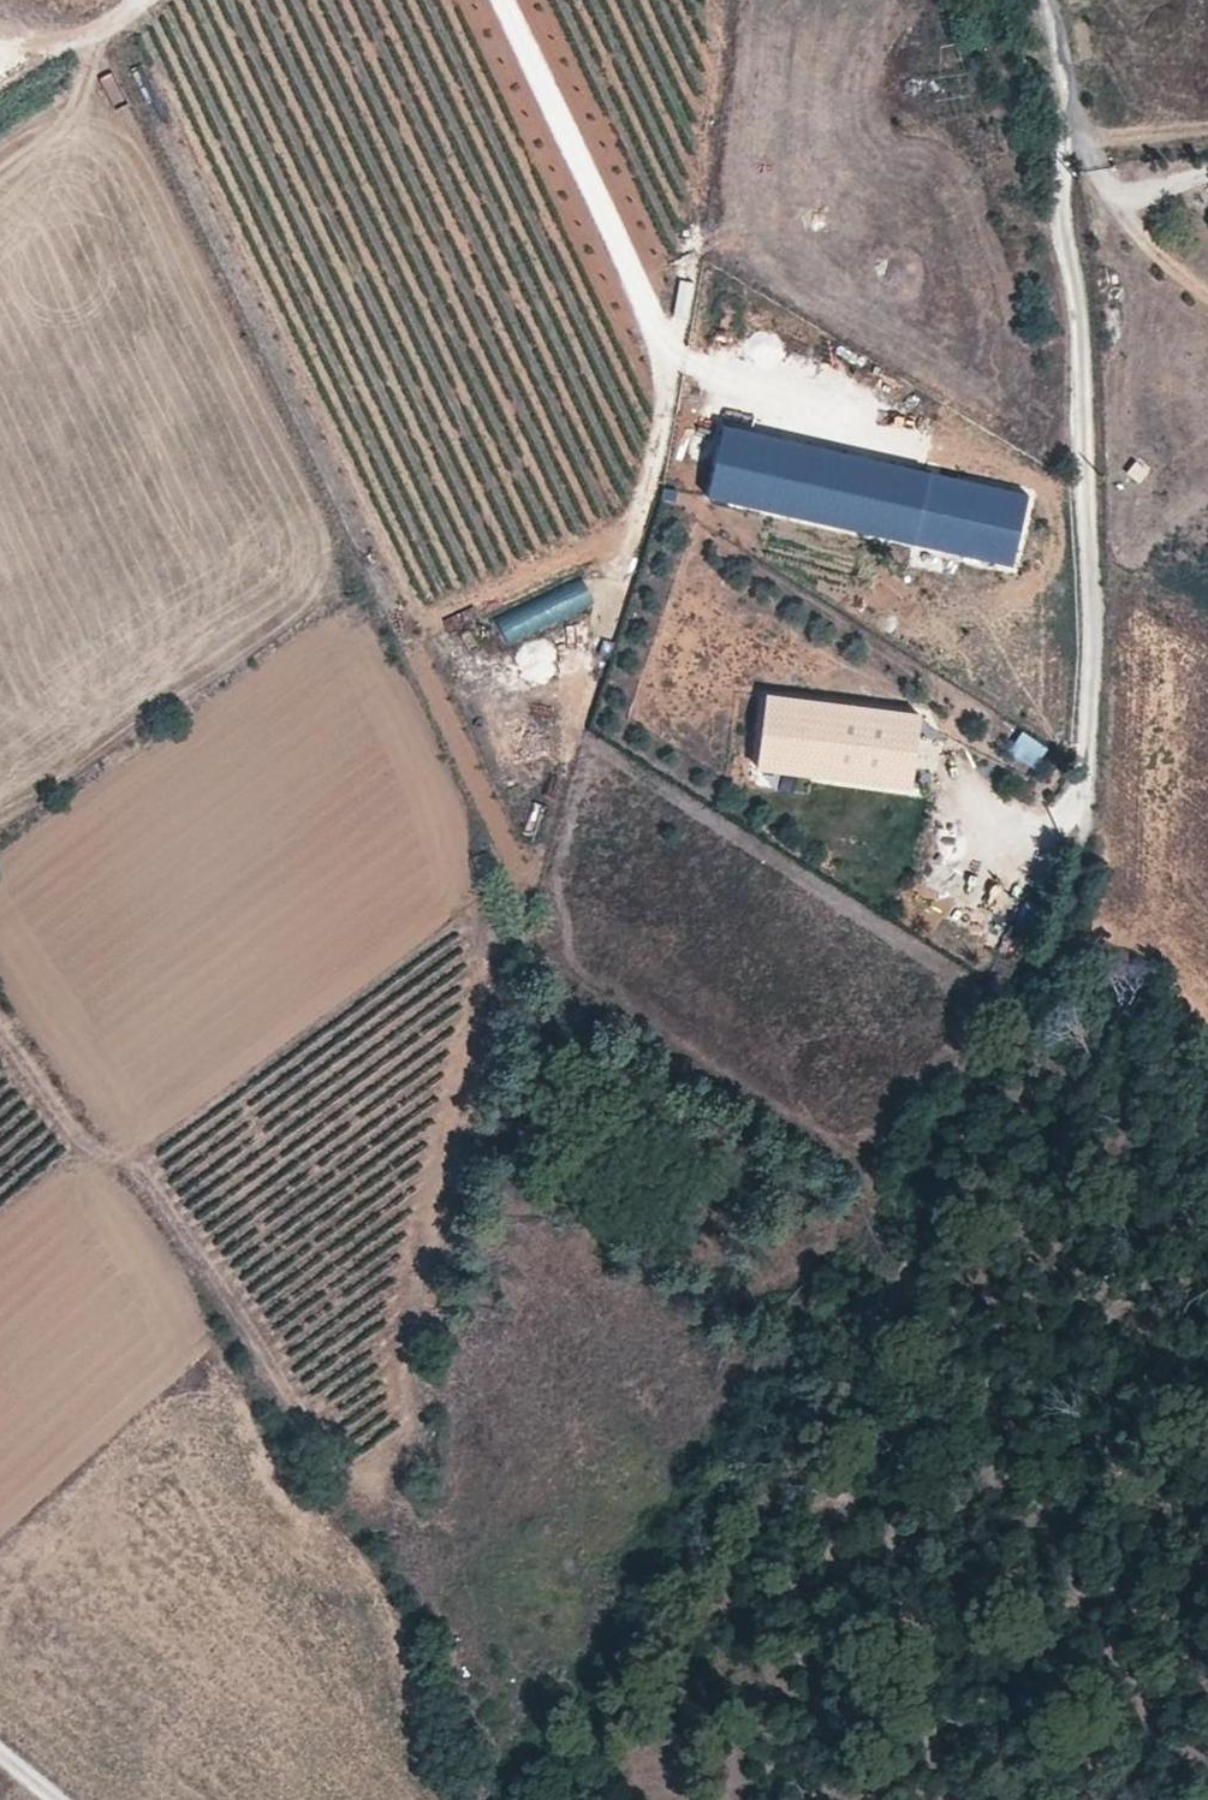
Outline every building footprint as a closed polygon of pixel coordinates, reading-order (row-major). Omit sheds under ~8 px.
[(763,695),(754,770),(910,788),(918,713),(763,695)] [(1032,764),(1042,740),(1017,729),(1006,753),(1032,764)]
